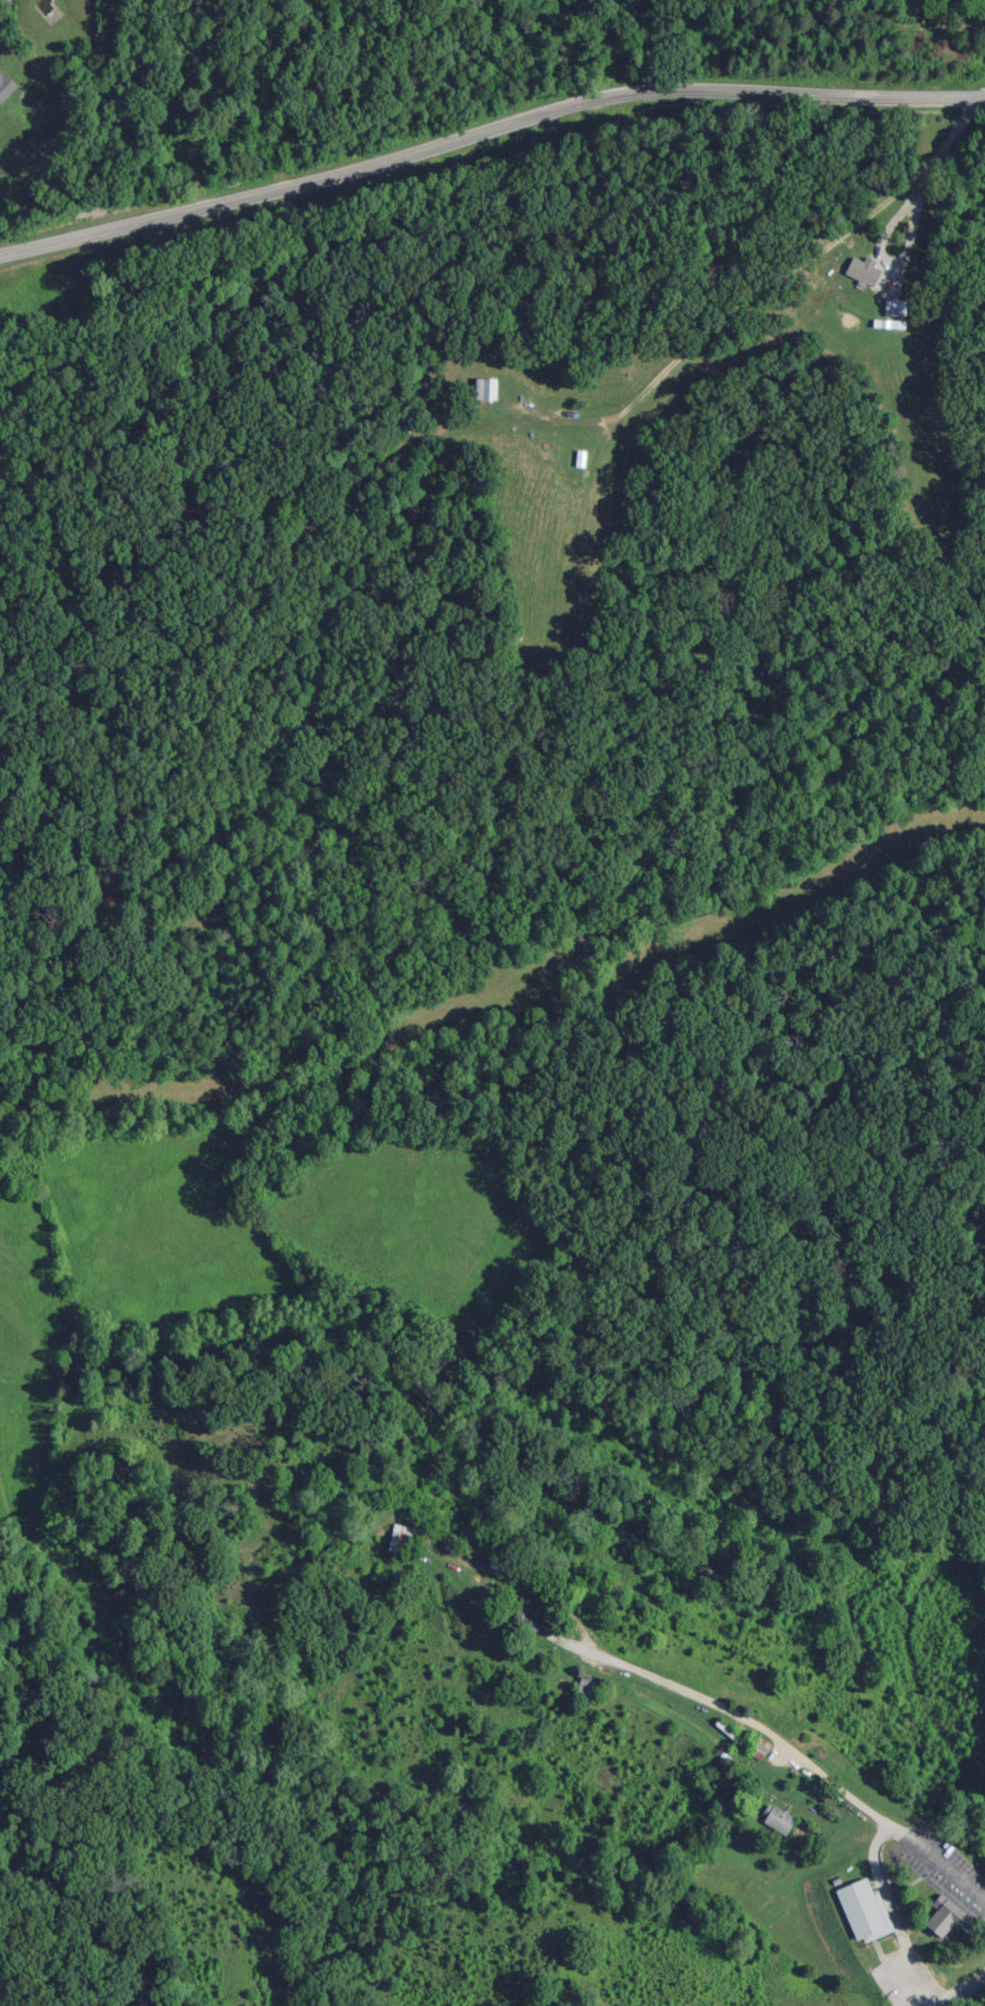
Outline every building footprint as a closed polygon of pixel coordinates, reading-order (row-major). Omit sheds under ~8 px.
[(3,104),(19,88),(0,69),(0,102),(3,104)] [(877,286),(885,270),(857,255),(849,271),(877,286)] [(910,298),(884,298),(884,314),(910,314),(910,298)] [(478,399),(500,399),(500,377),(478,377),(478,399)] [(585,466),(587,450),(577,449),(575,464),(585,466)] [(390,1550),(410,1555),(417,1528),(397,1523),(390,1550)] [(605,1678),(584,1675),(581,1694),(602,1697),(605,1678)] [(751,1750),(761,1759),(769,1750),(759,1741),(751,1750)] [(791,1836),(800,1819),(774,1804),(764,1821),(791,1836)] [(862,1943),(894,1930),(872,1875),(840,1888),(862,1943)] [(937,1902),(942,1907),(928,1919),(942,1936),(960,1921),(968,1930),(976,1923),(949,1891),(937,1902)]
